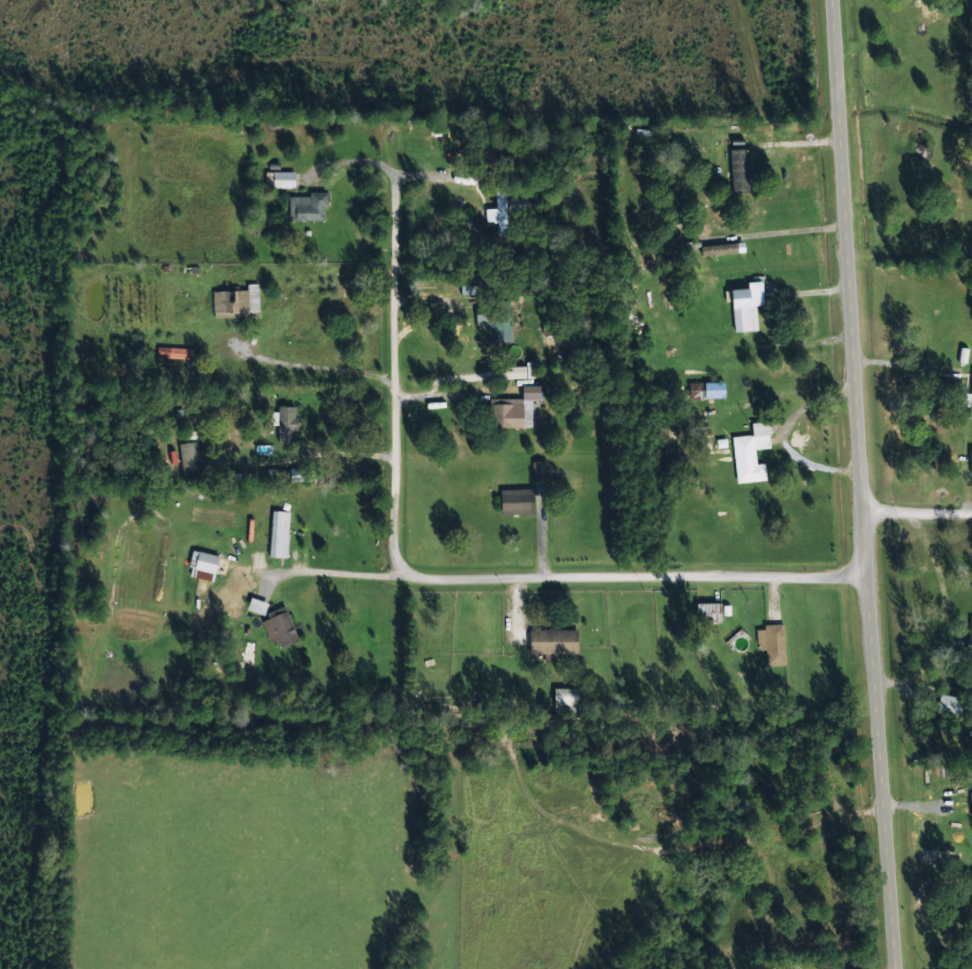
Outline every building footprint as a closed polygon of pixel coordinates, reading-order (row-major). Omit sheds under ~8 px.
[(729,151),(729,194),(746,194),(746,151),(729,151)] [(293,173),(264,173),(264,189),(293,189),(293,173)] [(288,195),(288,222),(324,222),(324,195),(288,195)] [(526,198),(505,198),(505,213),(526,213),(526,198)] [(670,221),(683,225),(685,216),(672,212),(670,221)] [(698,247),(699,257),(740,254),(740,244),(698,247)] [(245,291),(211,291),(211,319),(258,319),(258,285),(245,285),(245,291)] [(730,290),(730,333),(749,333),(749,290),(730,290)] [(509,301),(488,301),(488,321),(492,321),(492,331),(509,331),(509,301)] [(191,361),(191,349),(156,348),(156,360),(191,361)] [(966,419),(971,420),(971,372),(968,396),(962,395),(961,407),(967,407),(966,419)] [(688,399),(723,399),(723,384),(688,384),(688,399)] [(488,428),(527,428),(527,422),(525,422),(525,400),(488,400),(488,428)] [(294,444),(294,408),(276,408),(276,444),(294,444)] [(732,439),(735,483),(764,481),(763,465),(754,466),(753,451),(769,450),(768,423),(750,424),(750,438),(732,439)] [(181,476),(200,474),(196,442),(177,444),(181,476)] [(544,463),(532,463),(532,480),(544,480),(544,463)] [(310,470),(290,470),(290,483),(310,483),(310,470)] [(499,516),(532,516),(532,491),(499,491),(499,516)] [(268,558),(284,560),(288,513),(272,512),(268,558)] [(210,583),(217,558),(196,552),(189,577),(210,583)] [(246,613),(263,616),(265,603),(248,600),(246,613)] [(694,624),(719,624),(719,605),(694,605),(694,624)] [(296,642),(283,608),(265,615),(278,649),(296,642)] [(782,626),(756,627),(757,651),(763,651),(764,667),(784,666),(782,626)] [(576,631),(527,631),(527,655),(546,655),(546,659),(554,659),(554,655),(576,655),(576,631)] [(960,700),(936,695),(932,714),(955,719),(960,700)]
